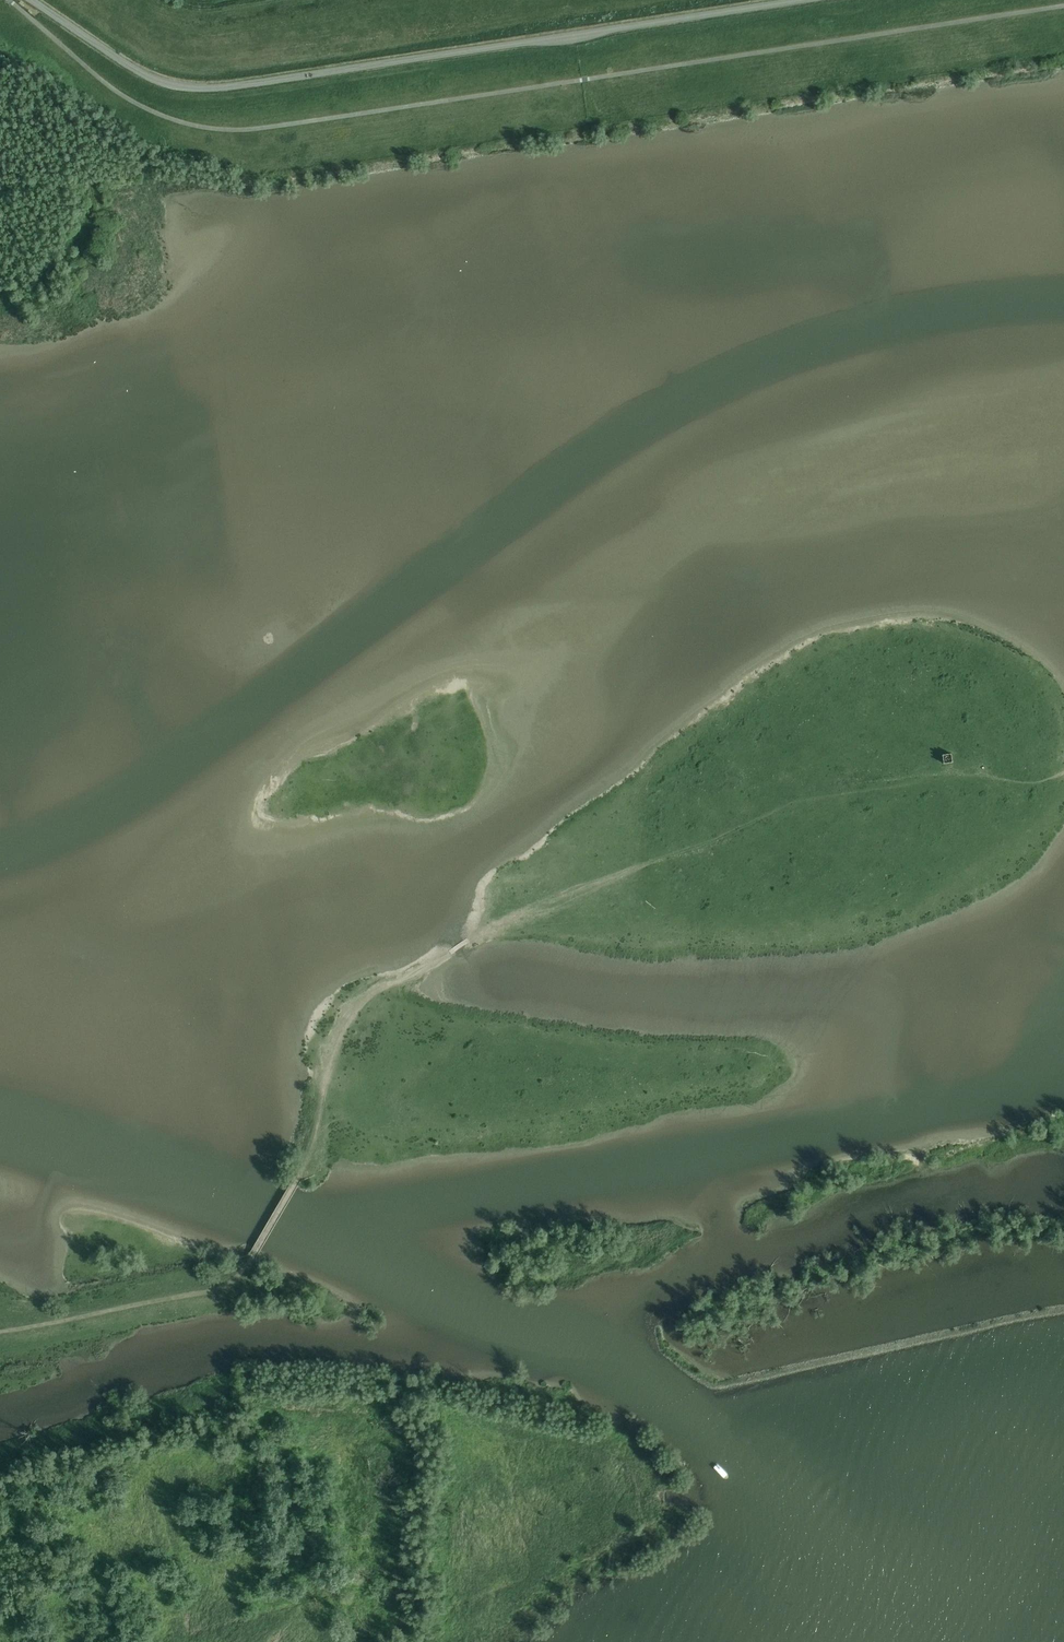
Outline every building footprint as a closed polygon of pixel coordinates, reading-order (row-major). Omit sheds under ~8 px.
[(943,763),(953,761),(952,752),(942,753),(943,763)]
